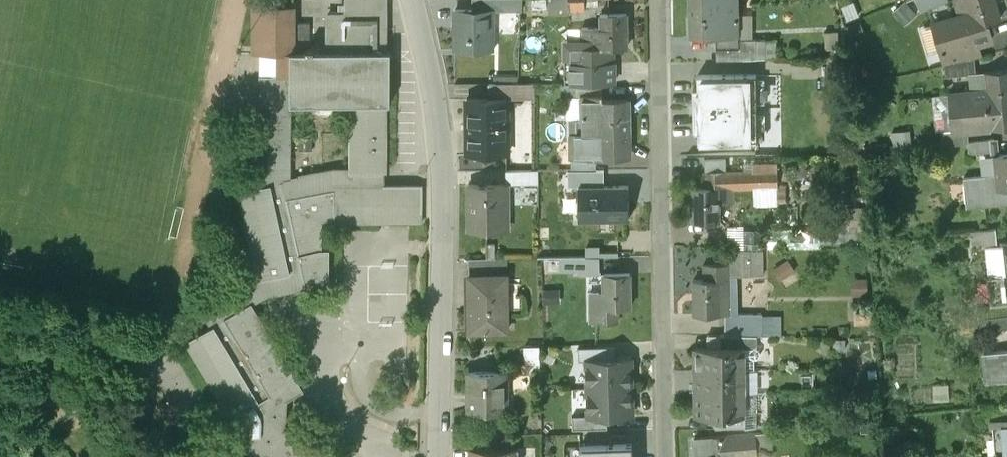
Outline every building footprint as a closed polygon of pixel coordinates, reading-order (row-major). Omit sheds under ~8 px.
[(348,13),(329,13),(328,51),(384,51),(385,0),(348,0),(348,13)] [(473,9),(488,9),(488,11),(511,11),(511,0),(473,0),(473,9)] [(549,7),(568,7),(567,9),(584,9),(584,0),(549,0),(549,7)] [(691,35),(715,35),(717,61),(766,58),(765,38),(738,39),(737,0),(690,0),(691,35)] [(920,9),(945,0),(917,0),(920,9)] [(960,15),(934,22),(942,52),(978,42),(993,38),(988,21),(1000,18),(995,0),(956,0),(960,15)] [(904,1),(892,12),(904,25),(916,14),(904,1)] [(289,51),(296,51),(295,6),(251,6),(251,51),(278,51),(289,51)] [(473,9),(456,8),(455,48),(487,49),(488,11),(488,9),(473,9)] [(627,47),(626,12),(600,12),(600,26),(582,26),(582,40),(564,39),(565,58),(572,58),(571,83),(588,83),(588,67),(595,67),(595,62),(614,62),(614,47),(627,47)] [(859,21),(845,27),(851,40),(865,34),(859,21)] [(838,31),(823,32),(823,49),(839,49),(838,31)] [(978,42),(942,52),(945,63),(975,56),(982,55),(978,42)] [(289,51),(278,51),(278,73),(287,73),(289,73),(289,51)] [(296,51),(289,51),(289,73),(289,100),(289,101),(350,101),(386,101),(390,101),(390,51),(384,51),(328,51),(296,51)] [(975,56),(946,63),(948,74),(977,71),(975,56)] [(614,82),(614,62),(595,62),(595,67),(588,67),(588,83),(601,83),(614,82)] [(988,70),(990,88),(950,92),(954,129),(954,130),(969,128),(1006,124),(1006,68),(988,70)] [(278,73),(257,74),(259,184),(281,179),(281,178),(291,176),(289,101),(289,100),(289,73),(287,73),(278,73)] [(698,75),(698,87),(693,87),(694,129),(698,129),(699,142),(758,140),(756,73),(698,75)] [(534,83),(488,83),(488,98),(507,98),(507,100),(534,100),(534,83)] [(571,83),(563,83),(563,100),(571,100),(601,99),(601,83),(588,83),(571,83)] [(488,98),(467,98),(467,154),(507,153),(507,100),(507,98),(488,98)] [(601,99),(571,100),(571,126),(580,126),(593,126),(592,118),(601,118),(601,99)] [(627,99),(601,99),(601,118),(592,118),(593,126),(580,126),(581,149),(615,148),(615,132),(628,132),(627,99)] [(386,101),(350,101),(347,167),(347,169),(379,170),(385,170),(386,101)] [(580,126),(571,126),(571,149),(581,149),(580,126)] [(969,128),(954,130),(954,129),(944,130),(945,143),(970,142),(970,140),(971,140),(969,128)] [(908,130),(887,132),(889,152),(911,149),(908,130)] [(629,158),(628,132),(615,132),(615,148),(581,149),(571,149),(571,158),(629,158)] [(971,140),(970,140),(970,142),(971,152),(997,150),(996,138),(971,140)] [(885,143),(865,145),(865,155),(886,153),(885,143)] [(997,154),(999,171),(967,175),(970,205),(1006,201),(1006,153),(997,154)] [(728,158),(705,159),(706,172),(724,172),(729,172),(728,158)] [(766,163),(750,164),(750,171),(729,172),(724,172),(725,189),(778,188),(777,170),(766,171),(766,163)] [(291,176),(281,178),(281,179),(284,195),(332,185),(379,185),(379,170),(347,169),(347,167),(333,167),(291,176)] [(537,184),(537,169),(505,170),(505,184),(509,184),(537,184)] [(605,185),(604,169),(568,169),(568,185),(579,185),(605,185)] [(724,172),(706,172),(706,187),(718,187),(719,201),(725,201),(725,189),(724,172)] [(284,195),(281,179),(259,184),(239,190),(258,277),(301,267),(305,284),(307,284),(308,287),(331,282),(331,248),(322,248),(322,220),(420,218),(419,186),(379,185),(332,185),(284,195)] [(505,184),(470,184),(470,202),(468,202),(468,230),(486,230),(486,223),(502,223),(502,204),(509,204),(509,184),(505,184)] [(579,185),(579,220),(629,219),(629,185),(605,185),(579,185)] [(706,187),(692,187),(694,220),(719,219),(719,201),(718,187),(706,187)] [(867,242),(866,207),(816,207),(818,243),(867,242)] [(996,227),(972,230),(974,246),(985,245),(998,243),(996,227)] [(1003,241),(1003,243),(998,243),(985,245),(991,303),(1006,301),(1006,240),(1003,241)] [(762,247),(726,248),(726,263),(726,277),(762,276),(762,247)] [(580,271),(580,257),(561,257),(561,271),(580,271)] [(601,276),(601,257),(586,257),(580,257),(580,271),(580,276),(601,276)] [(507,272),(507,258),(469,258),(469,273),(507,272)] [(786,259),(771,269),(779,280),(788,274),(794,270),(786,259)] [(726,277),(726,263),(708,263),(708,278),(720,277),(721,292),(727,292),(726,277)] [(258,277),(205,308),(213,322),(254,298),(260,294),(305,284),(301,267),(258,277)] [(507,272),(469,273),(470,330),(508,329),(507,272)] [(631,306),(630,272),(604,272),(605,291),(597,291),(598,307),(590,308),(591,322),(619,321),(619,307),(631,306)] [(708,278),(695,278),(695,312),(721,312),(721,292),(720,277),(708,278)] [(867,279),(851,280),(852,294),(868,294),(867,279)] [(560,288),(543,289),(544,305),(561,304),(560,288)] [(288,425),(289,397),(306,387),(254,298),(213,322),(188,336),(233,414),(229,417),(253,456),(258,456),(288,425)] [(991,303),(977,305),(978,317),(979,317),(1006,314),(1006,301),(991,303)] [(979,317),(980,329),(1006,326),(1006,314),(979,317)] [(743,321),(721,321),(721,333),(743,332),(743,321)] [(757,334),(721,334),(721,347),(745,346),(745,347),(757,347),(757,334)] [(539,344),(525,344),(525,354),(526,358),(528,360),(529,362),(532,364),(540,364),(539,344)] [(615,345),(578,346),(578,359),(587,359),(587,358),(615,357),(615,345)] [(721,347),(696,348),(696,370),(745,369),(755,369),(755,358),(757,358),(760,354),(761,350),(757,347),(745,347),(745,346),(721,347)] [(985,351),(988,380),(1006,378),(1006,348),(985,351)] [(615,357),(587,358),(587,359),(587,387),(631,385),(631,357),(615,357)] [(745,369),(696,370),(697,392),(746,392),(745,369)] [(507,370),(470,370),(469,409),(503,410),(504,388),(506,388),(507,370)] [(631,385),(587,387),(588,414),(588,415),(607,414),(633,413),(631,385)] [(746,392),(697,392),(697,415),(715,415),(746,414),(746,392)] [(588,414),(572,414),(573,428),(608,427),(607,414),(588,415),(588,414)] [(746,414),(715,415),(715,427),(747,426),(746,414)] [(993,418),(993,421),(996,453),(998,453),(1006,452),(1006,416),(993,418)] [(288,425),(258,456),(332,456),(288,425)] [(754,434),(755,456),(769,456),(768,433),(754,434)] [(754,434),(714,437),(715,456),(755,456),(754,434)] [(695,438),(697,456),(715,456),(714,437),(695,438)] [(581,456),(633,456),(633,442),(581,443),(581,456)] [(470,446),(470,456),(517,456),(517,446),(470,446)]
